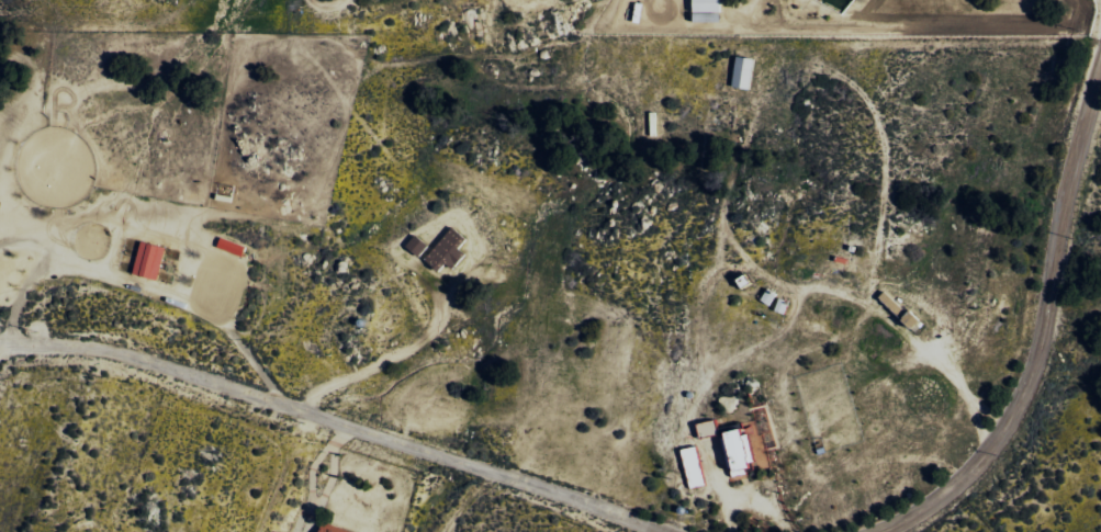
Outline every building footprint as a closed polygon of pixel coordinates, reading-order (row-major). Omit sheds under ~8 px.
[(722,0),(695,0),(695,23),(722,23),(722,0)] [(752,88),(755,57),(738,55),(734,86),(752,88)] [(455,269),(466,252),(460,248),(468,237),(450,225),(427,261),(441,270),(445,263),(455,269)] [(419,256),(429,245),(416,234),(406,245),(419,256)] [(247,246),(222,237),(218,247),(243,256),(247,246)] [(133,273),(158,280),(167,248),(142,241),(133,273)] [(732,477),(749,473),(748,466),(758,464),(750,429),(723,435),(732,477)] [(707,485),(698,446),(683,449),(692,488),(707,485)] [(324,522),(321,531),(356,531),(324,522)]
